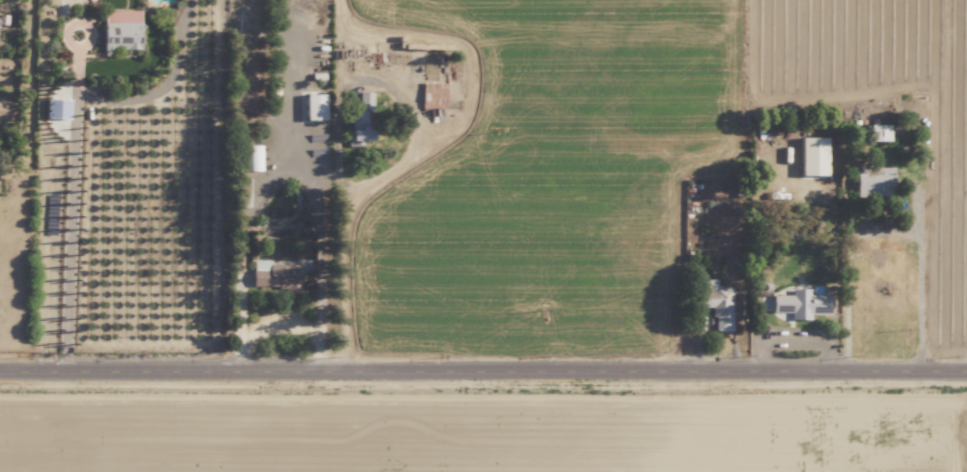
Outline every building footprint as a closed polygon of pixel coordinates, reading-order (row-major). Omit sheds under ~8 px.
[(139,50),(140,10),(103,9),(102,49),(139,50)] [(373,91),(359,91),(358,117),(350,117),(350,145),(364,146),(364,140),(371,140),(371,129),(366,129),(367,109),(373,109),(373,91)] [(325,94),(306,93),(305,119),(325,119),(325,94)] [(9,101),(0,100),(0,119),(8,119),(9,101)] [(889,124),(869,124),(869,141),(889,141),(889,124)] [(826,136),(800,137),(800,175),(826,174),(826,136)] [(243,170),(263,170),(262,144),(242,145),(243,170)] [(892,167),(855,168),(856,197),(893,196),(892,167)] [(300,264),(270,264),(270,259),(252,259),(251,288),(299,289),(300,264)] [(731,287),(716,287),(716,278),(703,278),(703,290),(696,290),(696,307),(713,307),(713,331),(732,331),(731,287)] [(830,294),(809,294),(809,288),(791,288),(791,294),(772,294),(772,312),(790,312),(790,319),(810,319),(810,314),(830,314),(830,294)]
